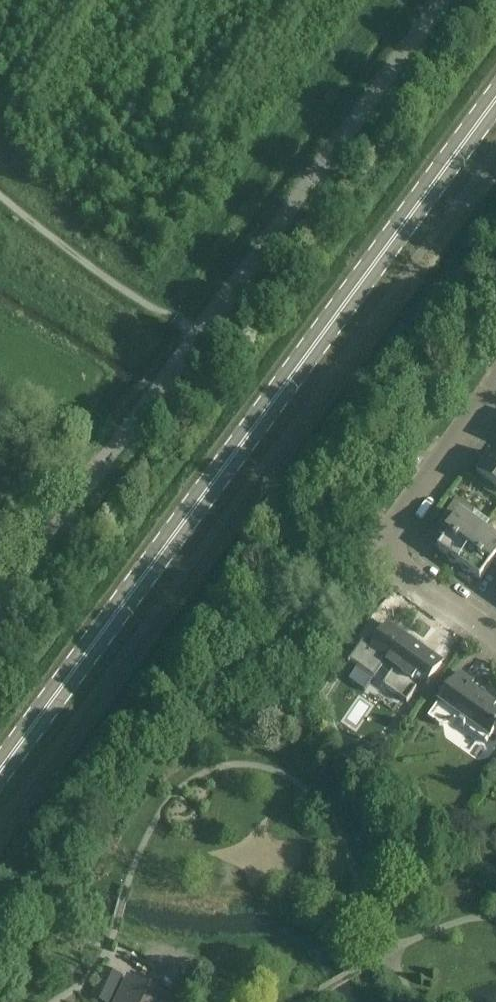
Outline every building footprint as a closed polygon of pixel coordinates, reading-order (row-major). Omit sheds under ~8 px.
[(490,453),(489,454),(490,455),(476,474),(495,488),(495,457),(490,453)] [(455,564),(456,562),(459,565),(482,532),(470,523),(474,513),(456,500),(441,522),(452,530),(438,549),(448,557),(447,558),(450,562),(455,564)] [(470,572),(480,580),(494,560),(495,561),(495,540),(495,541),(482,532),(459,565),(462,567),(461,568),(464,572),(469,574),(470,572)] [(389,625),(370,651),(363,645),(364,643),(363,642),(348,664),(349,664),(351,662),(374,679),(382,667),(392,674),(383,686),(407,703),(416,691),(420,694),(442,663),(389,625)] [(428,719),(439,726),(454,724),(456,722),(486,744),(495,730),(495,702),(472,685),(473,683),(460,674),(428,719)] [(93,997),(104,1001),(112,1001),(124,977),(106,968),(93,997)] [(153,983),(173,992),(180,978),(160,969),(153,983)] [(131,980),(120,1001),(171,1001),(172,999),(131,980)]
